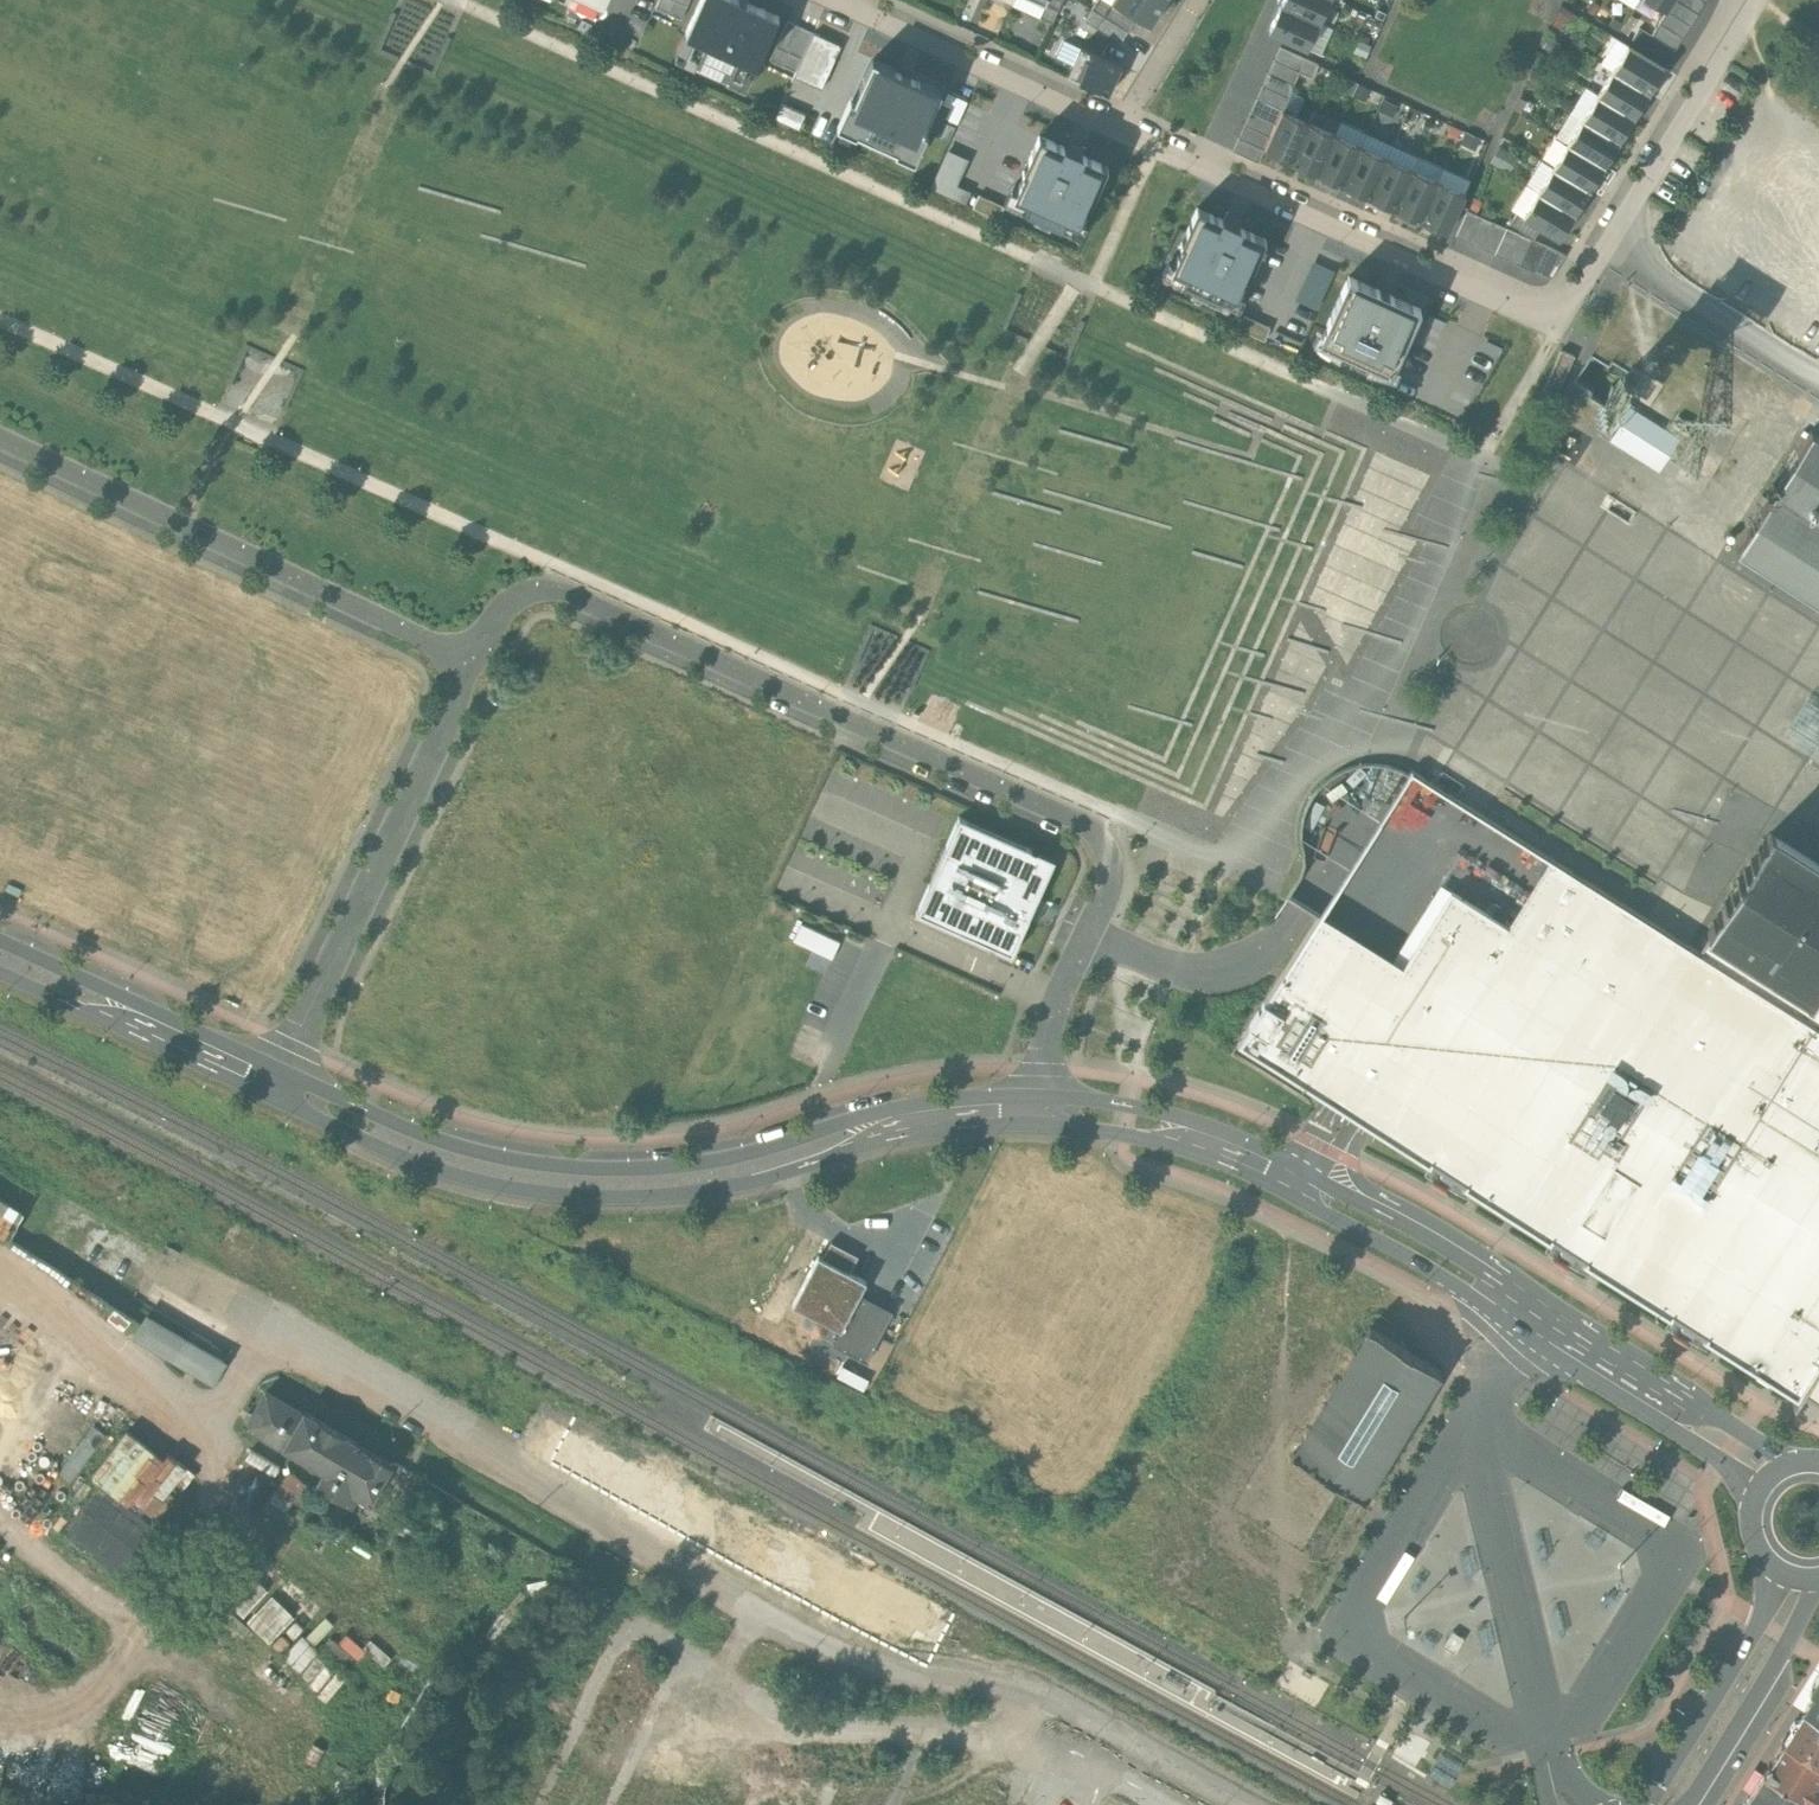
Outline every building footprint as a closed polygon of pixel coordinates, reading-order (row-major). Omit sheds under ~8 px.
[(655,7),(681,19),(689,0),(659,0),(655,7)] [(745,0),(700,0),(686,31),(695,35),(687,52),(741,76),(749,59),(757,63),(779,15),(745,0)] [(1039,16),(1052,22),(1062,0),(1047,0),(1045,3),(1039,16)] [(1108,0),(1096,0),(1092,7),(1128,29),(1135,17),(1111,2),(1108,0)] [(1165,0),(1113,0),(1111,2),(1135,17),(1150,26),(1165,0)] [(1281,3),(1319,21),(1329,0),(1282,0),(1281,3)] [(1651,34),(1675,49),(1705,0),(1672,0),(1666,9),(1651,34)] [(1666,9),(1672,0),(1651,0),(1666,9)] [(1319,21),(1281,3),(1268,30),(1307,47),(1319,21)] [(1128,29),(1092,7),(1084,19),(1121,41),(1128,29)] [(787,20),(770,59),(796,71),(813,32),(787,20)] [(1651,34),(1639,26),(1632,38),(1668,60),(1675,49),(1651,34)] [(1318,63),(1280,45),(1232,149),(1258,160),(1264,148),(1282,109),(1291,90),(1300,70),(1313,76),(1318,63)] [(1628,45),(1613,69),(1649,91),(1664,67),(1628,45)] [(1121,64),(1081,46),(1068,74),(1109,92),(1121,64)] [(894,68),(872,58),(853,98),(856,99),(850,113),(862,119),(856,131),(896,150),(902,137),(914,143),(921,129),(923,130),(942,89),(919,79),(918,81),(893,70),(894,68)] [(1649,91),(1613,69),(1598,94),(1634,116),(1649,91)] [(1291,90),(1282,109),(1264,148),(1291,160),(1309,121),(1295,115),(1304,96),(1291,90)] [(1634,116),(1598,94),(1583,118),(1619,140),(1634,116)] [(1619,140),(1583,118),(1568,142),(1604,164),(1619,140)] [(1334,133),(1309,121),(1291,160),(1317,172),(1334,133)] [(1022,170),(1024,171),(1013,195),(1026,201),(1023,207),(1062,225),(1065,218),(1078,224),(1089,201),(1091,202),(1108,165),(1039,133),(1022,170)] [(1360,145),(1334,133),(1317,172),(1343,183),(1360,145)] [(1604,164),(1568,142),(1553,166),(1589,188),(1604,164)] [(1386,156),(1360,145),(1343,183),(1369,195),(1386,156)] [(1386,156),(1369,195),(1395,207),(1412,168),(1386,156)] [(1589,188),(1553,166),(1538,190),(1574,213),(1589,188)] [(1412,168),(1395,207),(1420,219),(1438,180),(1412,168)] [(1438,180),(1420,219),(1447,231),(1464,192),(1438,180)] [(1574,213),(1538,190),(1523,215),(1540,226),(1559,237),(1574,213)] [(1004,204),(978,193),(972,205),(999,217),(1004,204)] [(1180,242),(1182,243),(1171,267),(1184,273),(1181,279),(1220,296),(1223,290),(1236,296),(1247,273),(1249,273),(1265,237),(1197,205),(1180,242)] [(1566,254),(1468,209),(1456,235),(1550,278),(1566,254)] [(1516,211),(1508,223),(1533,238),(1540,226),(1523,215),(1516,211)] [(1348,275),(1318,339),(1391,372),(1420,308),(1348,275)] [(1561,349),(1543,390),(1556,396),(1574,355),(1561,349)] [(1621,411),(1626,402),(1699,479),(1734,423),(1637,385),(1642,376),(1602,351),(1580,385),(1621,411)] [(1811,430),(1773,489),(1735,549),(1818,602),(1818,435),(1811,430)] [(916,910),(1012,953),(1055,857),(959,814),(916,910)] [(1770,831),(1765,840),(1764,840),(1763,842),(1759,848),(1757,850),(1758,851),(1753,859),(1751,858),(1749,860),(1751,861),(1746,869),(1744,868),(1743,871),(1744,872),(1739,880),(1738,879),(1736,881),(1738,882),(1733,890),(1731,889),(1730,892),(1731,893),(1726,901),(1725,900),(1723,902),(1725,903),(1719,911),(1717,914),(1718,914),(1714,920),(1713,919),(1712,922),(1707,931),(1807,994),(1805,996),(1810,999),(1818,985),(1818,862),(1770,831)] [(1706,936),(1698,949),(1582,876),(1539,945),(1451,890),(1366,1025),(1283,973),(1237,1045),(1238,1045),(1231,1056),(1310,1105),(1317,1095),(1349,1116),(1430,1166),(1424,1175),(1468,1203),(1473,1194),(1550,1242),(1545,1251),(1589,1279),(1595,1270),(1671,1318),(1665,1327),(1711,1356),(1716,1347),(1799,1399),(1803,1393),(1818,1403),(1818,992),(1812,1002),(1706,936)] [(839,939),(801,921),(793,938),(831,956),(839,939)] [(822,1254),(818,1251),(792,1300),(840,1325),(859,1289),(865,1277),(849,1268),(858,1252),(830,1238),(822,1254)] [(893,1307),(859,1289),(840,1325),(833,1339),(866,1357),(893,1307)] [(228,1358),(150,1312),(138,1332),(216,1378),(228,1358)] [(1373,1331),(1370,1329),(1369,1332),(1368,1333),(1369,1334),(1355,1355),(1353,1358),(1354,1358),(1340,1380),(1340,1379),(1338,1382),(1339,1382),(1325,1404),(1323,1406),(1324,1406),(1310,1428),(1308,1430),(1309,1431),(1295,1452),(1294,1453),(1293,1453),(1292,1456),(1295,1458),(1295,1457),(1307,1464),(1306,1465),(1309,1466),(1320,1472),(1320,1473),(1322,1474),(1333,1481),(1335,1483),(1336,1482),(1346,1489),(1349,1491),(1349,1490),(1360,1497),(1360,1498),(1363,1500),(1365,1497),(1364,1497),(1365,1496),(1364,1495),(1378,1474),(1380,1471),(1379,1471),(1393,1449),(1394,1450),(1395,1447),(1408,1425),(1410,1423),(1409,1423),(1423,1401),(1425,1399),(1424,1398),(1438,1377),(1439,1376),(1440,1376),(1441,1373),(1438,1371),(1438,1372),(1427,1365),(1427,1364),(1424,1363),(1413,1357),(1414,1356),(1411,1355),(1400,1349),(1401,1348),(1398,1346),(1398,1347),(1387,1340),(1385,1338),(1384,1339),(1373,1332),(1373,1331)] [(359,1442),(307,1412),(306,1414),(267,1391),(248,1424),(326,1470),(319,1483),(353,1503),(358,1493),(377,1504),(388,1486),(381,1481),(391,1464),(358,1445),(359,1442)] [(167,1455),(166,1457),(130,1428),(93,1473),(131,1503),(135,1497),(153,1511),(186,1470),(167,1455)] [(149,1521),(87,1473),(53,1518),(115,1566),(149,1521)] [(1452,1631),(1443,1645),(1455,1652),(1463,1638),(1452,1631)] [(1803,1711),(1818,1721),(1818,1685),(1803,1711)] [(1803,1711),(1784,1740),(1784,1741),(1818,1763),(1818,1721),(1803,1711)] [(1784,1741),(1770,1763),(1769,1763),(1763,1772),(1816,1804),(1818,1804),(1818,1786),(1815,1784),(1818,1778),(1818,1763),(1784,1741)] [(1764,1773),(1744,1804),(1812,1804),(1813,1803),(1764,1773)]
